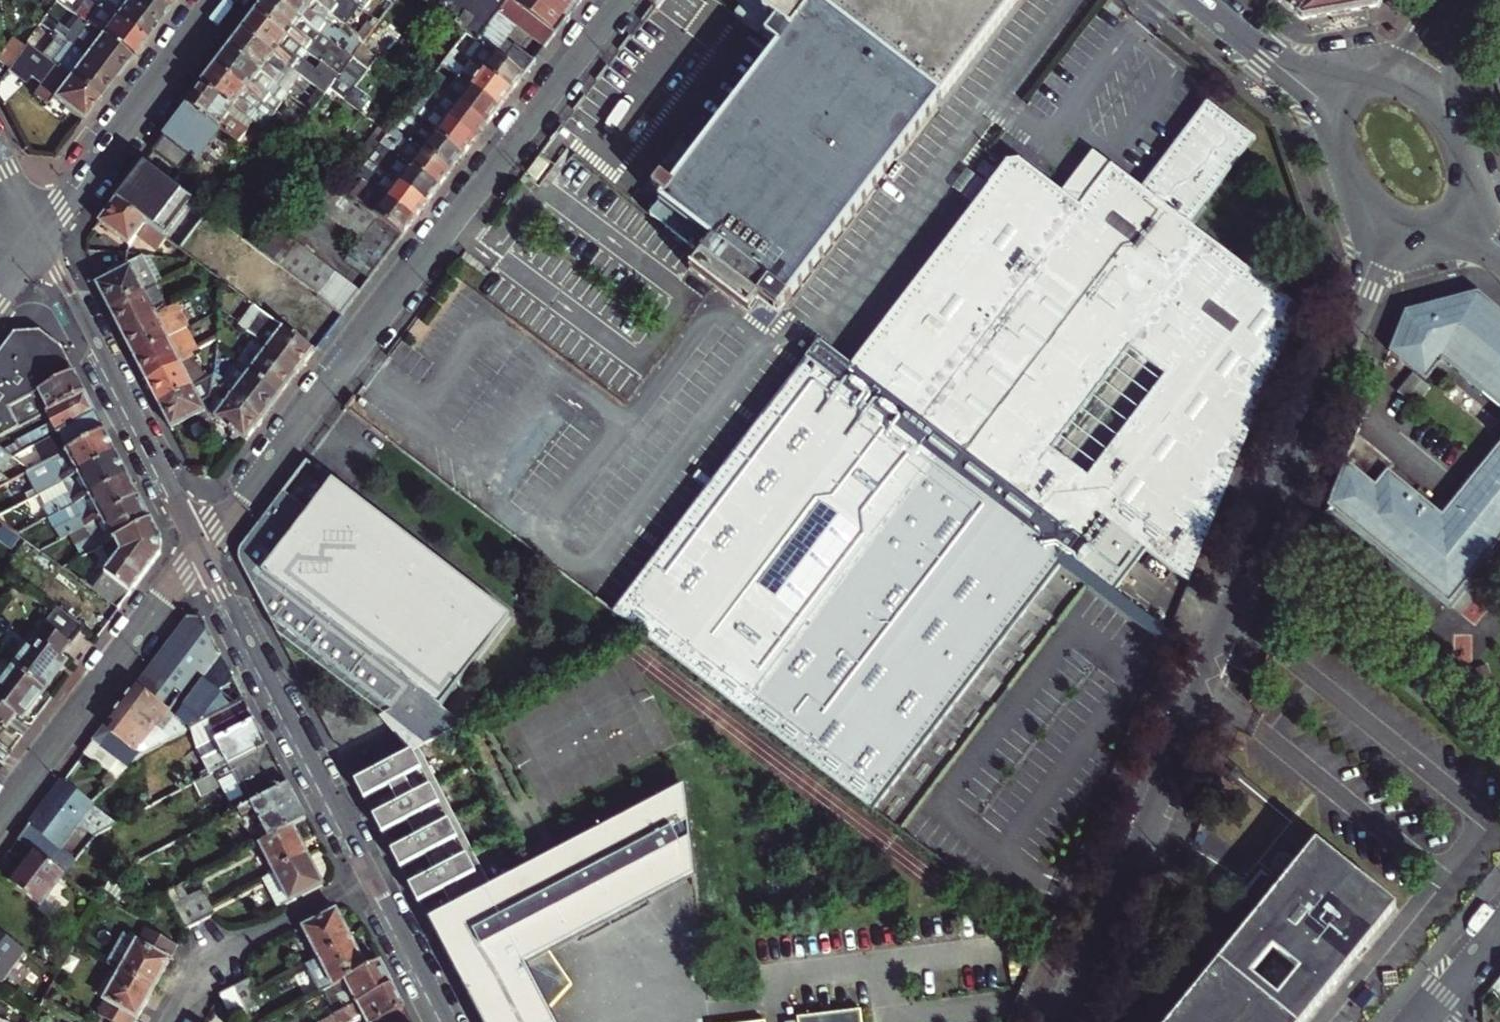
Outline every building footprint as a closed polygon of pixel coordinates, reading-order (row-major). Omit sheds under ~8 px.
[(142,40),(91,0),(84,0),(80,5),(91,14),(86,21),(89,24),(130,56),(142,40)] [(142,40),(155,24),(123,0),(91,0),(142,40)] [(155,24),(167,9),(155,0),(123,0),(155,24)] [(167,9),(173,0),(155,0),(167,9)] [(276,0),(268,0),(257,14),(303,48),(323,63),(337,73),(350,56),(276,0)] [(315,0),(276,0),(350,56),(365,67),(373,56),(349,37),(347,40),(321,20),(328,10),(315,0)] [(328,10),(336,0),(315,0),(328,10)] [(477,40),(484,46),(492,35),(502,22),(519,35),(542,52),(556,33),(512,0),(424,0),(477,40)] [(556,33),(582,0),(512,0),(556,33)] [(743,6),(737,14),(779,46),(718,127),(675,184),(664,176),(653,191),(663,199),(652,214),(700,250),(778,310),(1017,0),(736,0),(743,6)] [(1298,15),(1311,0),(1280,0),(1298,15)] [(1298,15),(1303,19),(1375,6),(1379,0),(1311,0),(1298,15)] [(303,48),(257,14),(245,31),(287,63),(326,93),(339,75),(337,73),(323,63),(318,70),(298,55),(303,48)] [(502,22),(492,35),(510,48),(519,35),(502,22)] [(130,56),(89,24),(74,45),(115,77),(130,56)] [(245,31),(231,49),(273,80),(287,63),(245,31)] [(513,50),(510,48),(492,35),(484,46),(504,62),(513,50)] [(477,54),(471,62),(511,93),(524,76),(504,62),(484,46),(477,40),(470,49),(477,54)] [(58,66),(65,72),(98,98),(115,77),(74,45),(58,66)] [(231,49),(218,66),(260,98),(267,103),(275,92),(271,89),(276,82),(273,80),(231,49)] [(49,77),(20,50),(6,70),(4,73),(24,88),(30,80),(42,90),(36,97),(46,105),(49,77)] [(524,76),(532,65),(513,50),(504,62),(524,76)] [(471,62),(459,77),(499,108),(511,93),(471,62)] [(260,98),(218,66),(204,84),(236,108),(246,116),(260,98)] [(49,77),(46,105),(49,107),(55,99),(82,120),(98,98),(65,72),(60,78),(49,77)] [(434,83),(439,87),(487,124),(499,108),(459,77),(457,76),(451,85),(435,73),(430,80),(434,83)] [(434,83),(430,80),(425,86),(430,90),(434,83)] [(236,108),(204,84),(189,104),(220,127),(255,153),(261,145),(246,133),(249,128),(231,114),(236,108)] [(487,124),(439,87),(426,103),(434,109),(475,140),(487,124)] [(189,104),(165,136),(191,155),(196,159),(220,127),(189,104)] [(414,109),(410,106),(405,112),(409,115),(414,109)] [(421,125),(463,156),(475,140),(434,109),(421,125)] [(874,811),(1059,567),(1086,585),(1163,645),(1169,631),(1117,591),(1146,550),(1189,585),(1300,308),(1201,234),(1196,230),(1206,216),(1216,214),(1266,149),(1214,109),(1151,191),(1117,168),(1088,204),(1068,197),(1026,165),(1009,165),(920,278),(852,366),(819,342),(615,612),(874,811)] [(405,112),(401,118),(405,121),(403,123),(410,128),(404,136),(451,172),(463,156),(421,125),(409,115),(405,112)] [(388,134),(378,126),(357,155),(367,163),(381,144),(384,140),(388,134)] [(400,158),(439,188),(451,172),(404,136),(393,128),(388,134),(398,142),(391,151),(400,158)] [(191,155),(165,136),(154,151),(179,170),(191,155)] [(1102,153),(1068,197),(1088,204),(1117,168),(1102,153)] [(388,175),(426,204),(439,188),(400,158),(388,175)] [(144,163),(115,201),(163,237),(192,199),(173,185),(144,163)] [(365,174),(361,170),(359,173),(356,176),(360,179),(365,174)] [(192,199),(199,205),(208,193),(182,173),(173,185),(192,199)] [(414,220),(426,204),(388,175),(385,173),(373,189),(376,191),(414,220)] [(322,175),(308,194),(305,197),(316,205),(333,183),(322,175)] [(333,183),(316,205),(327,214),(344,192),(333,183)] [(366,209),(377,217),(378,218),(402,236),(414,220),(376,191),(364,207),(366,209)] [(327,214),(338,222),(355,200),(344,192),(327,214)] [(355,200),(338,222),(349,230),(366,209),(364,207),(355,200)] [(115,201),(99,223),(131,246),(139,236),(155,248),(163,237),(115,201)] [(366,209),(349,230),(360,239),(377,217),(366,209)] [(1201,234),(1216,214),(1206,216),(1196,230),(1201,234)] [(378,218),(369,229),(393,247),(402,236),(378,218)] [(361,240),(385,258),(393,247),(369,229),(361,240)] [(264,252),(274,260),(291,238),(280,230),(264,252)] [(274,260),(285,269),(302,247),(291,238),(274,260)] [(354,250),(377,268),(385,258),(361,240),(354,250)] [(302,247),(285,269),(296,277),(313,255),(302,247)] [(346,260),(370,278),(377,268),(354,250),(346,260)] [(155,285),(138,253),(128,252),(127,262),(107,272),(110,278),(97,285),(109,308),(143,291),(155,285)] [(296,277),(307,286),(324,264),(313,255),(296,277)] [(324,264),(307,286),(318,294),(335,272),(324,264)] [(106,270),(93,277),(97,285),(110,278),(107,272),(106,270)] [(326,285),(350,303),(360,291),(336,273),(326,285)] [(109,308),(122,332),(167,309),(155,285),(143,291),(109,308)] [(342,315),(350,303),(326,285),(319,295),(318,297),(342,315)] [(1480,292),(1406,309),(1389,352),(1424,380),(1441,360),(1499,408),(1499,308),(1480,292)] [(122,332),(134,356),(168,339),(159,323),(171,317),(167,309),(122,332)] [(168,339),(179,333),(171,317),(159,323),(168,339)] [(257,343),(297,373),(313,352),(274,321),(263,334),(257,343)] [(257,343),(263,334),(251,325),(244,333),(257,343)] [(31,396),(75,373),(61,346),(39,330),(14,332),(0,351),(0,436),(1,435),(21,425),(11,406),(31,396)] [(168,339),(134,356),(146,380),(191,357),(179,333),(168,339)] [(280,395),(297,373),(257,343),(244,333),(239,340),(261,357),(250,372),(280,395)] [(184,370),(195,364),(191,357),(146,380),(159,404),(192,387),(184,370)] [(192,387),(203,381),(195,364),(184,370),(192,387)] [(263,418),(280,395),(250,372),(238,388),(228,380),(222,388),(263,418)] [(1394,390),(1413,405),(1427,387),(1408,372),(1394,390)] [(45,413),(85,392),(75,373),(31,396),(41,415),(45,413)] [(207,417),(212,418),(213,408),(210,403),(213,401),(213,399),(215,382),(215,375),(203,381),(192,387),(159,404),(172,429),(187,421),(189,426),(207,417)] [(218,418),(245,441),(263,418),(222,388),(213,399),(213,401),(210,403),(213,408),(212,418),(218,418)] [(55,434),(96,413),(85,392),(45,413),(55,434)] [(44,452),(48,460),(106,431),(96,413),(55,434),(41,441),(29,447),(34,457),(44,452)] [(40,493),(117,454),(106,431),(48,460),(47,461),(52,471),(34,480),(40,493)] [(1443,513),(1389,471),(1395,463),(1357,432),(1328,504),(1450,603),(1499,543),(1499,442),(1443,513)] [(1,435),(0,436),(0,445),(13,455),(29,447),(41,441),(38,435),(28,441),(26,436),(7,446),(1,435)] [(0,472),(5,465),(13,455),(0,445),(0,471),(0,472)] [(52,514),(129,475),(117,454),(40,493),(38,494),(49,515),(52,514)] [(29,470),(34,480),(52,471),(47,461),(31,469),(29,470)] [(5,465),(0,472),(11,479),(19,475),(5,465)] [(140,497),(129,475),(52,514),(57,525),(54,526),(56,531),(32,543),(39,548),(80,528),(140,497)] [(427,743),(410,752),(355,781),(364,799),(368,797),(376,814),(373,816),(382,833),(386,831),(394,848),(391,850),(393,856),(400,868),(404,866),(412,883),(409,885),(418,902),(421,901),(485,1021),(584,1021),(568,992),(590,976),(571,941),(565,929),(540,938),(531,921),(589,891),(566,847),(514,874),(442,735),(451,731),(434,718),(442,707),(510,616),(330,480),(307,511),(282,492),(243,544),(241,548),(240,552),(240,556),(241,561),(253,587),(277,631),(384,711),(427,743)] [(152,520),(140,497),(80,528),(86,540),(77,544),(83,556),(152,520)] [(162,539),(152,520),(83,556),(64,566),(119,607),(160,554),(162,539)] [(6,524),(0,531),(0,535),(14,545),(21,535),(6,524)] [(93,605),(83,622),(103,633),(112,616),(93,605)] [(13,664),(45,688),(67,660),(61,655),(83,626),(57,607),(13,664)] [(186,617),(135,685),(167,709),(174,714),(221,653),(203,618),(186,617)] [(191,727),(245,699),(221,653),(174,714),(191,727)] [(13,664),(0,682),(0,719),(7,725),(17,712),(23,717),(45,688),(13,664)] [(164,714),(167,709),(135,685),(120,705),(110,717),(118,723),(102,745),(116,755),(124,761),(143,743),(162,726),(169,717),(164,714)] [(245,699),(191,727),(199,743),(218,733),(221,738),(219,738),(224,748),(205,758),(210,767),(202,771),(204,776),(268,743),(245,699)] [(442,707),(434,718),(451,731),(464,724),(442,707)] [(174,714),(167,709),(164,714),(169,717),(162,726),(172,717),(174,714)] [(377,715),(410,752),(427,743),(384,711),(377,715)] [(94,739),(102,745),(118,723),(110,717),(94,739)] [(124,761),(128,764),(134,757),(176,736),(162,726),(143,743),(124,761)] [(224,748),(219,738),(200,748),(205,758),(224,748)] [(116,755),(102,745),(94,739),(84,752),(105,769),(116,755)] [(288,783),(268,743),(204,776),(195,781),(201,793),(222,783),(236,810),(240,808),(288,783)] [(580,839),(603,884),(712,827),(706,774),(580,839)] [(59,846),(79,820),(92,804),(62,781),(30,824),(55,843),(59,846)] [(288,783),(240,808),(244,814),(256,807),(271,836),(284,830),(294,825),(306,818),(288,783)] [(102,829),(92,803),(92,804),(79,820),(95,833),(102,829)] [(55,843),(30,824),(18,839),(34,852),(43,859),(55,843)] [(295,860),(308,853),(294,825),(284,830),(271,836),(259,843),(274,871),(295,860)] [(566,847),(589,891),(531,921),(540,938),(565,929),(571,941),(717,866),(712,827),(603,884),(580,839),(566,847)] [(1396,906),(1317,841),(1282,884),(1274,877),(1251,906),(1259,912),(1169,1021),(1301,1021),(1396,906)] [(43,859),(34,852),(11,882),(41,904),(64,874),(43,859)] [(282,905),(323,883),(308,853),(295,860),(274,871),(262,877),(276,902),(280,900),(282,905)] [(202,888),(189,895),(202,920),(216,912),(202,888)] [(174,903),(188,928),(202,920),(189,895),(174,903)] [(336,909),(303,927),(318,956),(351,938),(336,909)] [(113,965),(124,971),(154,988),(178,945),(147,928),(140,941),(129,935),(113,965)] [(3,985),(28,949),(0,930),(0,983),(3,985)] [(351,938),(318,956),(333,985),(345,978),(366,967),(351,938)] [(366,967),(345,978),(350,987),(338,994),(341,999),(332,1004),(329,1006),(333,1014),(392,983),(380,960),(366,967)] [(124,971),(100,1014),(114,1021),(136,1021),(154,988),(124,971)] [(233,986),(246,1010),(260,1002),(247,978),(233,986)] [(350,987),(345,978),(333,985),(324,989),(332,1004),(341,999),(338,994),(350,987)] [(404,1006),(392,983),(333,1014),(318,1021),(351,1021),(363,1016),(366,1021),(373,1021),(404,1006)] [(220,992),(220,993),(232,1016),(246,1010),(233,986),(220,992)] [(404,1006),(373,1021),(412,1021),(404,1006)] [(862,1012),(798,1020),(798,1021),(863,1021),(862,1012)]
